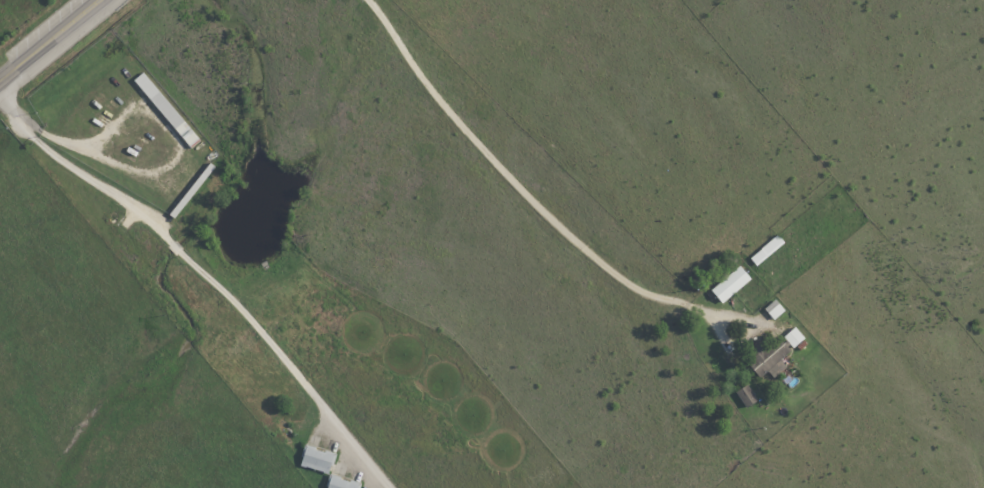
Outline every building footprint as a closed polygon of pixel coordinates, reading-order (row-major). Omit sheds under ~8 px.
[(137,78),(190,148),(200,141),(147,70),(137,78)] [(754,278),(743,264),(713,289),(723,302),(754,278)] [(766,307),(776,319),(787,310),(778,298),(766,307)] [(786,334),(794,347),(807,338),(799,326),(786,334)] [(789,366),(783,358),(794,349),(780,333),(764,347),(763,345),(747,358),(762,376),(770,370),(776,377),(789,366)] [(747,406),(759,400),(750,384),(738,390),(747,406)] [(331,473),(337,452),(307,444),(301,464),(331,473)] [(362,482),(332,473),(328,487),(360,487),(362,482)]
